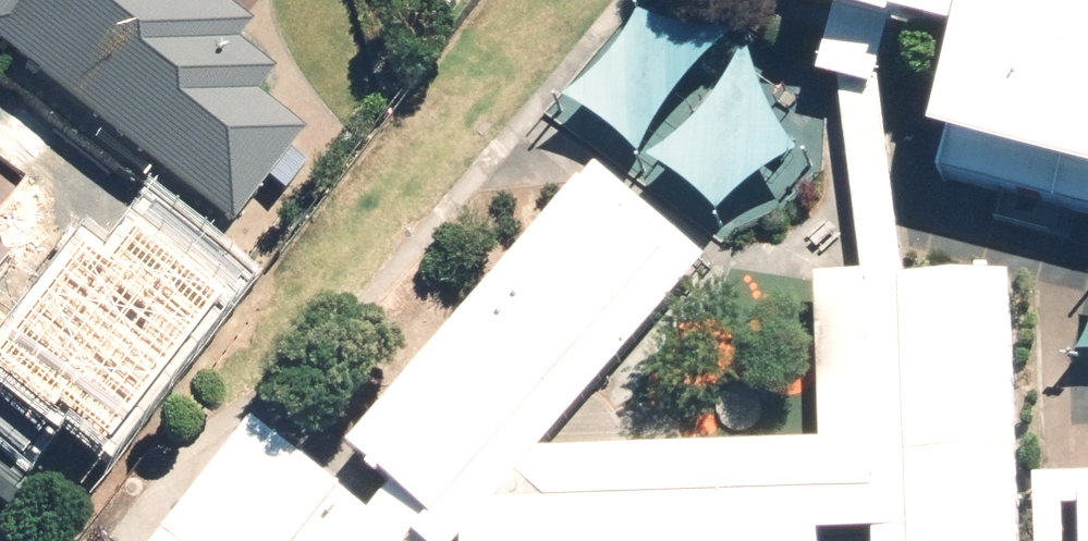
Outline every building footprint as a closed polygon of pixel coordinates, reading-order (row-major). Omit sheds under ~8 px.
[(230,239),(300,147),(251,109),(274,80),(235,50),(247,33),(204,0),(0,0),(0,63),(230,239)] [(861,60),(873,0),(747,0),(741,18),(861,60)] [(877,161),(1087,211),(1087,0),(922,0),(877,161)] [(332,448),(433,540),(439,540),(693,267),(588,171),(332,448)] [(78,283),(0,227),(0,391),(78,283)] [(896,264),(905,540),(1041,540),(1032,260),(896,264)] [(245,415),(150,540),(321,540),(354,496),(245,415)] [(486,504),(487,540),(843,540),(842,493),(486,504)]
